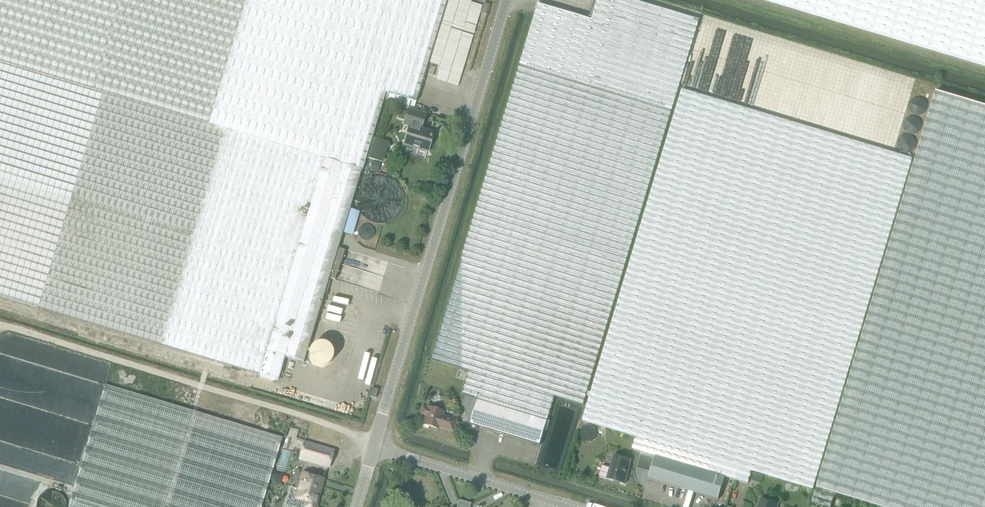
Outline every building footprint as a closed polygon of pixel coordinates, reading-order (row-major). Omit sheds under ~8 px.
[(260,374),(324,159),(372,0),(0,0),(0,297),(260,374)] [(324,159),(361,170),(384,93),(416,102),(447,0),(372,0),(324,159)] [(634,0),(598,0),(592,20),(538,4),(520,64),(431,359),(469,371),(462,395),(478,400),(547,420),(555,396),(583,405),(672,110),(700,20),(634,0)] [(984,66),(984,0),(765,0),(984,66)] [(486,14),(489,4),(484,3),(481,13),(486,14)] [(436,66),(431,64),(427,74),(433,76),(436,66)] [(653,442),(753,472),(813,490),(913,158),(682,89),(582,421),(636,437),(632,449),(649,454),(653,442)] [(936,91),(817,487),(882,506),(984,506),(984,106),(936,91)] [(420,129),(423,123),(425,114),(408,108),(406,117),(403,125),(409,127),(403,145),(427,152),(433,133),(420,129)] [(324,159),(260,374),(279,380),(286,358),(303,363),(329,278),(334,262),(361,170),(324,159)] [(282,438),(105,385),(68,506),(262,506),(282,438)] [(377,399),(379,391),(372,389),(370,397),(377,399)] [(547,420),(478,400),(471,425),(540,445),(547,420)] [(453,432),(457,421),(443,416),(444,412),(428,408),(428,409),(425,408),(423,409),(422,414),(423,416),(426,417),(423,425),(439,429),(440,426),(446,428),(445,429),(453,432)] [(749,484),(753,472),(653,442),(649,454),(656,456),(649,480),(719,501),(726,477),(749,484)] [(300,458),(329,466),(333,451),(304,443),(300,458)] [(627,474),(631,461),(615,456),(608,479),(626,485),(629,474),(627,474)] [(324,480),(304,474),(300,489),(301,489),(298,499),(307,501),(305,506),(317,506),(317,504),(316,504),(319,494),(317,494),(321,481),(324,481),(324,480)]
